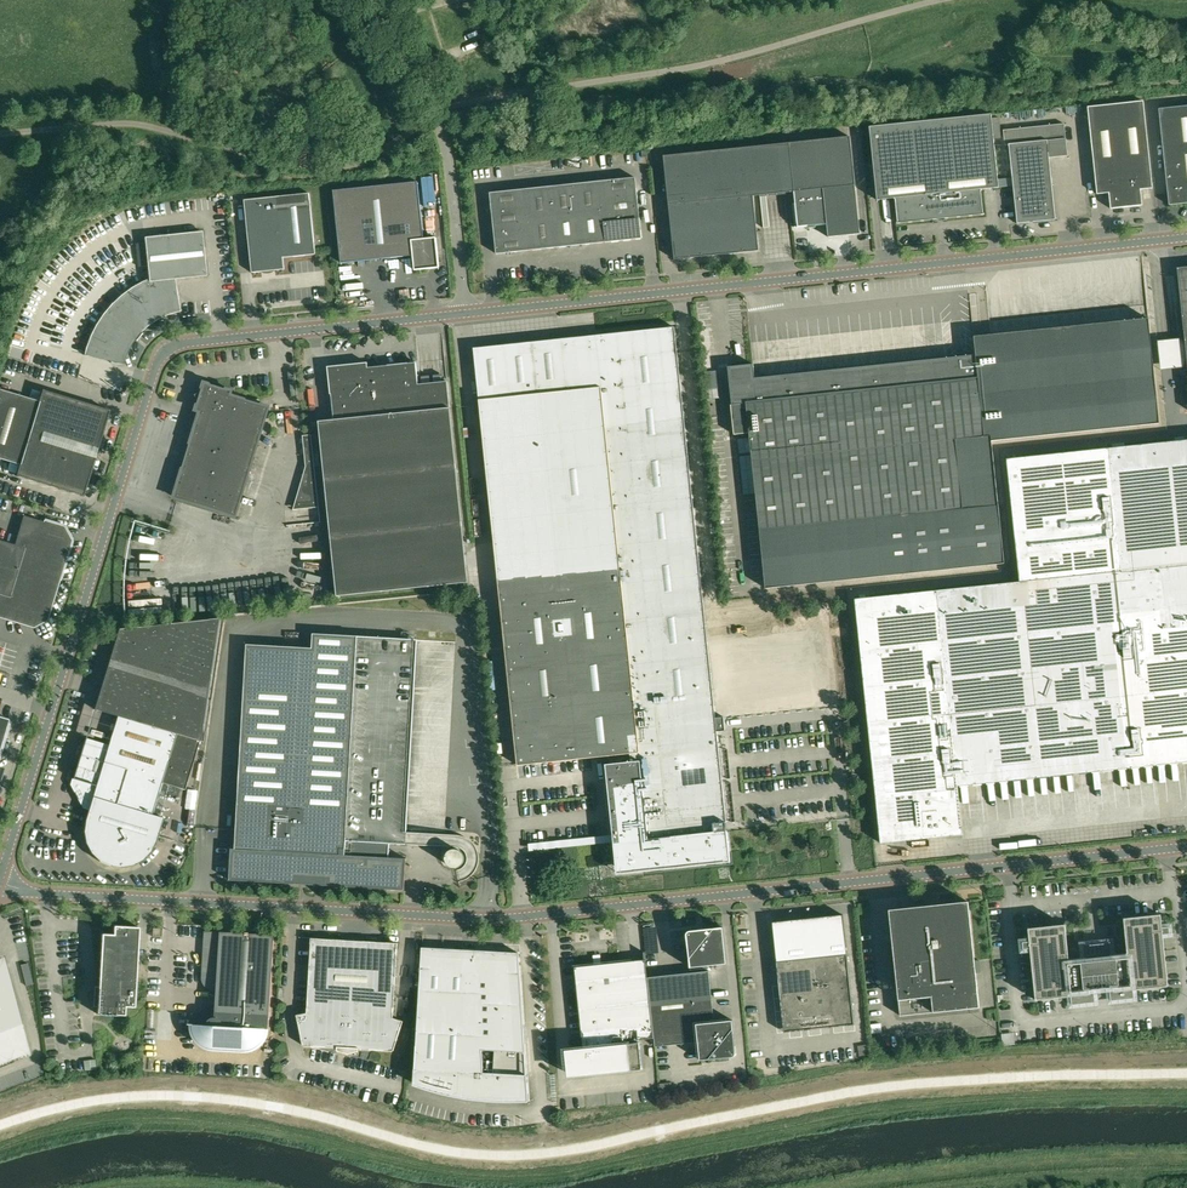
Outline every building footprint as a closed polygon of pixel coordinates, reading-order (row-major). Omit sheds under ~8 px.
[(1143,101),(1088,107),(1097,194),(1109,193),(1110,209),(1142,205),(1141,190),(1153,189),(1143,101)] [(1159,109),(1169,205),(1186,203),(1186,106),(1159,109)] [(894,198),(895,198),(898,222),(897,223),(897,224),(985,215),(984,213),(983,213),(981,191),(982,191),(982,190),(999,188),(991,115),(869,127),(877,199),(894,197),(894,198)] [(753,196),(782,193),(794,192),(798,227),(807,226),(807,229),(817,228),(817,225),(827,224),(829,238),(860,234),(850,137),(664,156),(675,260),(759,251),(753,196)] [(1047,140),(1009,144),(1017,224),(1056,220),(1047,140)] [(1052,151),(1068,152),(1069,142),(1052,141),(1052,151)] [(635,178),(599,181),(601,202),(637,198),(635,178)] [(575,184),(578,214),(602,212),(601,202),(599,181),(575,184)] [(341,263),(413,255),(415,270),(434,268),(439,263),(436,238),(424,239),(418,182),(333,191),(341,263)] [(551,186),(554,217),(578,214),(575,184),(551,186)] [(529,209),(530,219),(554,217),(551,186),(526,189),(529,209)] [(492,213),(529,209),(526,189),(490,193),(492,213)] [(244,200),(252,273),(285,269),(283,258),(316,254),(309,193),(244,200)] [(640,218),(637,198),(601,202),(602,212),(603,222),(640,218)] [(531,230),(530,219),(529,209),(492,213),(494,233),(531,230)] [(605,243),(603,222),(602,212),(578,214),(581,245),(605,243)] [(578,214),(554,217),(557,248),(581,245),(578,214)] [(557,248),(554,217),(530,219),(531,230),(533,250),(557,248)] [(642,239),(640,218),(603,222),(605,243),(642,239)] [(533,250),(531,230),(494,233),(496,254),(533,250)] [(84,355),(123,364),(124,361),(125,358),(126,356),(127,353),(128,351),(130,346),(132,344),(133,342),(136,338),(138,336),(140,334),(143,330),(145,328),(147,326),(149,325),(151,323),(153,322),(156,320),(160,318),(165,316),(170,314),(175,313),(177,312),(180,312),(177,279),(207,276),(202,231),(144,238),(149,279),(143,281),(132,288),(121,295),(112,304),(103,314),(96,324),(90,336),(86,348),(84,355)] [(1141,253),(1166,250),(1165,241),(1140,244),(1141,253)] [(1177,268),(1184,338),(1186,365),(1186,267),(1177,268)] [(265,296),(265,305),(276,304),(275,295),(265,296)] [(753,364),(728,367),(732,405),(746,404),(760,531),(766,588),(1005,563),(1003,552),(992,441),(994,440),(1159,423),(1148,318),(974,337),(976,355),(755,378),(753,364)] [(953,326),(953,322),(937,322),(937,347),(972,347),(972,326),(953,326)] [(474,349),(518,765),(609,756),(610,764),(606,764),(613,834),(621,834),(625,873),(730,862),(716,732),(725,731),(724,717),(715,718),(707,642),(674,327),(474,349)] [(334,420),(319,421),(337,596),(468,583),(447,382),(418,385),(416,363),(368,368),(368,363),(328,367),(331,394),(332,394),(334,420)] [(174,497),(236,516),(269,407),(231,395),(232,391),(204,383),(201,393),(200,393),(197,394),(196,397),(198,399),(199,400),(196,410),(200,412),(174,497)] [(19,465),(16,476),(83,497),(110,410),(42,390),(39,401),(0,389),(0,459),(19,465)] [(745,404),(731,406),(734,435),(748,433),(745,404)] [(177,421),(175,431),(188,434),(190,424),(177,421)] [(303,436),(307,473),(304,473),(305,482),(301,482),(302,491),(299,491),(300,500),(296,500),(297,509),(319,507),(311,435),(303,436)] [(1108,448),(1007,459),(1020,582),(937,591),(854,599),(880,844),(962,835),(957,786),(1186,762),(1186,440),(1108,448)] [(23,516),(17,536),(9,533),(6,542),(0,541),(0,616),(33,626),(46,619),(69,541),(63,528),(43,522),(23,516)] [(84,743),(73,779),(96,786),(86,820),(84,832),(86,843),(91,853),(100,861),(110,866),(121,868),(133,866),(143,860),(151,852),(156,842),(163,818),(151,815),(161,783),(185,790),(199,741),(203,742),(222,619),(221,618),(118,629),(94,709),(117,716),(107,750),(84,743)] [(707,642),(715,718),(724,717),(841,704),(833,628),(707,642)] [(406,859),(389,858),(401,639),(313,634),(312,648),(247,644),(235,849),(231,849),(229,880),(300,884),(300,879),(309,880),(309,881),(309,882),(310,883),(311,884),(312,884),(313,884),(314,884),(315,884),(316,883),(316,882),(317,882),(317,881),(317,880),(326,881),(325,886),(404,890),(406,859)] [(9,720),(0,717),(0,750),(9,720)] [(1167,830),(1184,828),(1183,822),(1166,824),(1167,830)] [(968,901),(911,907),(889,910),(900,1016),(979,1007),(968,901)] [(1160,914),(1124,918),(1127,953),(1107,955),(1107,951),(1101,952),(1101,951),(1101,950),(1100,950),(1100,949),(1099,949),(1099,948),(1098,948),(1097,948),(1096,949),(1095,949),(1095,950),(1094,950),(1094,951),(1094,952),(1088,953),(1088,957),(1069,959),(1065,924),(1028,928),(1036,1000),(1090,994),(1089,990),(1113,987),(1114,992),(1168,986),(1160,914)] [(773,922),(779,980),(783,980),(787,1027),(835,1023),(836,1027),(854,1025),(843,915),(773,922)] [(125,1007),(134,1007),(139,927),(114,926),(113,935),(102,934),(98,992),(96,992),(96,999),(98,999),(97,1014),(125,1016),(125,1007)] [(648,977),(654,1038),(655,1046),(698,1042),(700,1060),(733,1057),(734,1056),(735,1055),(736,1055),(736,1054),(736,1053),(733,1020),(714,1022),(709,971),(708,971),(707,966),(727,964),(723,927),(690,931),(689,931),(688,931),(688,932),(687,933),(687,934),(687,935),(690,968),(701,966),(702,972),(648,977)] [(213,1048),(243,1050),(245,1050),(248,1049),(251,1049),(254,1048),(255,1047),(256,1046),(259,1045),(261,1043),(262,1042),(263,1040),(263,1039),(264,1038),(265,1037),(265,1035),(266,1034),(266,1032),(267,1031),(267,1029),(269,1029),(274,935),(220,932),(205,931),(203,967),(203,976),(203,979),(204,982),(206,985),(208,987),(211,988),(214,989),(217,989),(216,1013),(211,1014),(209,1015),(205,1018),(204,1020),(203,1024),(193,1024),(193,1025),(193,1027),(193,1028),(193,1030),(194,1031),(194,1032),(194,1034),(195,1035),(196,1037),(197,1039),(198,1040),(199,1041),(201,1043),(204,1045),(206,1046),(208,1047),(211,1048),(213,1048)] [(359,1049),(393,1051),(403,1021),(393,1018),(397,943),(311,938),(307,1013),(297,1015),(303,1046),(337,1047),(337,1050),(348,1054),(359,1052),(359,1049)] [(414,1069),(414,1083),(440,1091),(462,1096),(486,1099),(486,1097),(496,1097),(496,1098),(515,1100),(529,1099),(527,1075),(519,953),(466,950),(462,966),(462,971),(441,969),(439,999),(419,998),(415,1069),(414,1069)] [(568,1070),(574,1070),(574,1076),(577,1076),(642,1069),(639,1042),(638,1042),(638,1040),(654,1038),(648,977),(647,977),(645,959),(630,961),(630,964),(578,970),(585,1035),(582,1035),(583,1048),(574,1049),(572,1050),(573,1061),(569,1060),(568,1070)] [(29,1053),(7,965),(7,966),(0,968),(0,1064),(29,1053)] [(1002,1028),(994,1029),(995,1038),(1003,1037),(1002,1028)]
